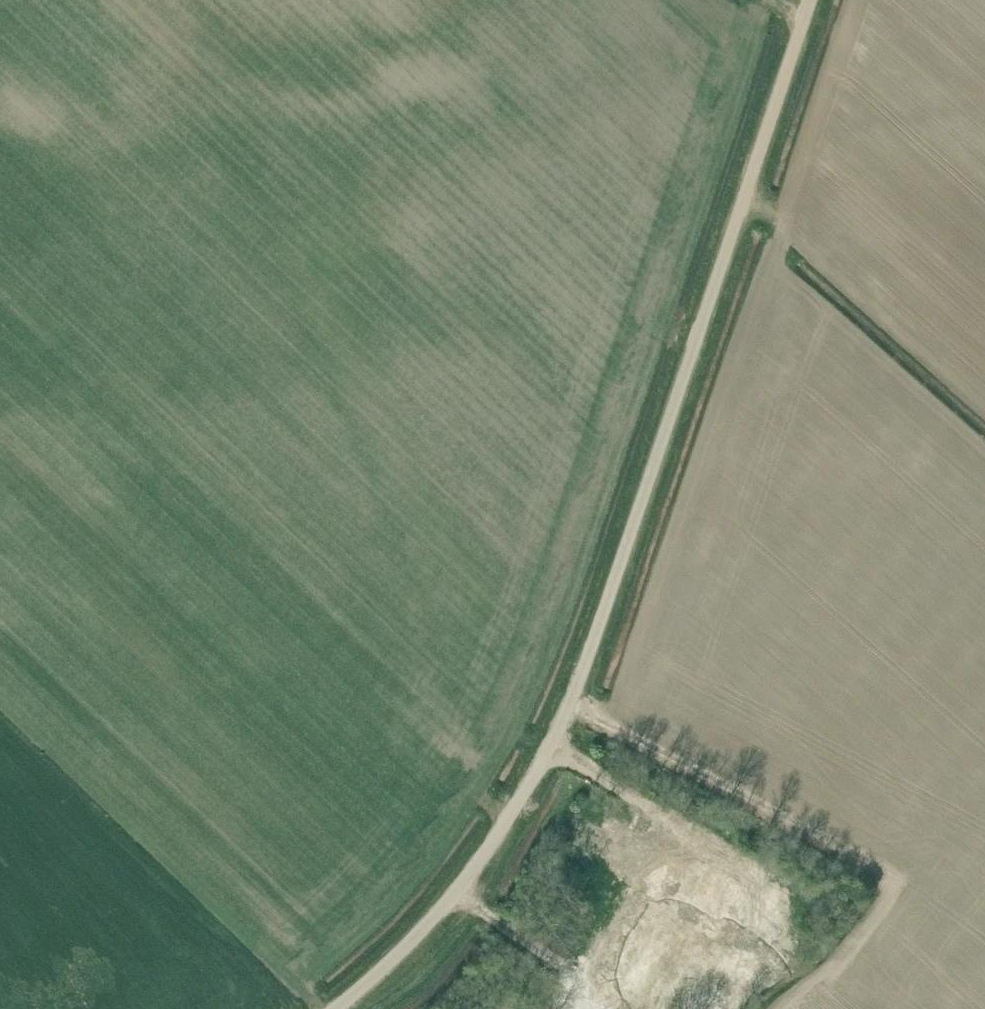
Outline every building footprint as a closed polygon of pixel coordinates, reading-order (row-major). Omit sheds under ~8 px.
[(680,822),(644,889),(763,952),(799,886),(680,822)] [(558,989),(595,1008),(630,1008),(638,995),(637,994),(641,987),(676,1006),(691,980),(646,956),(632,982),(633,983),(629,990),(574,960),(558,989)]
